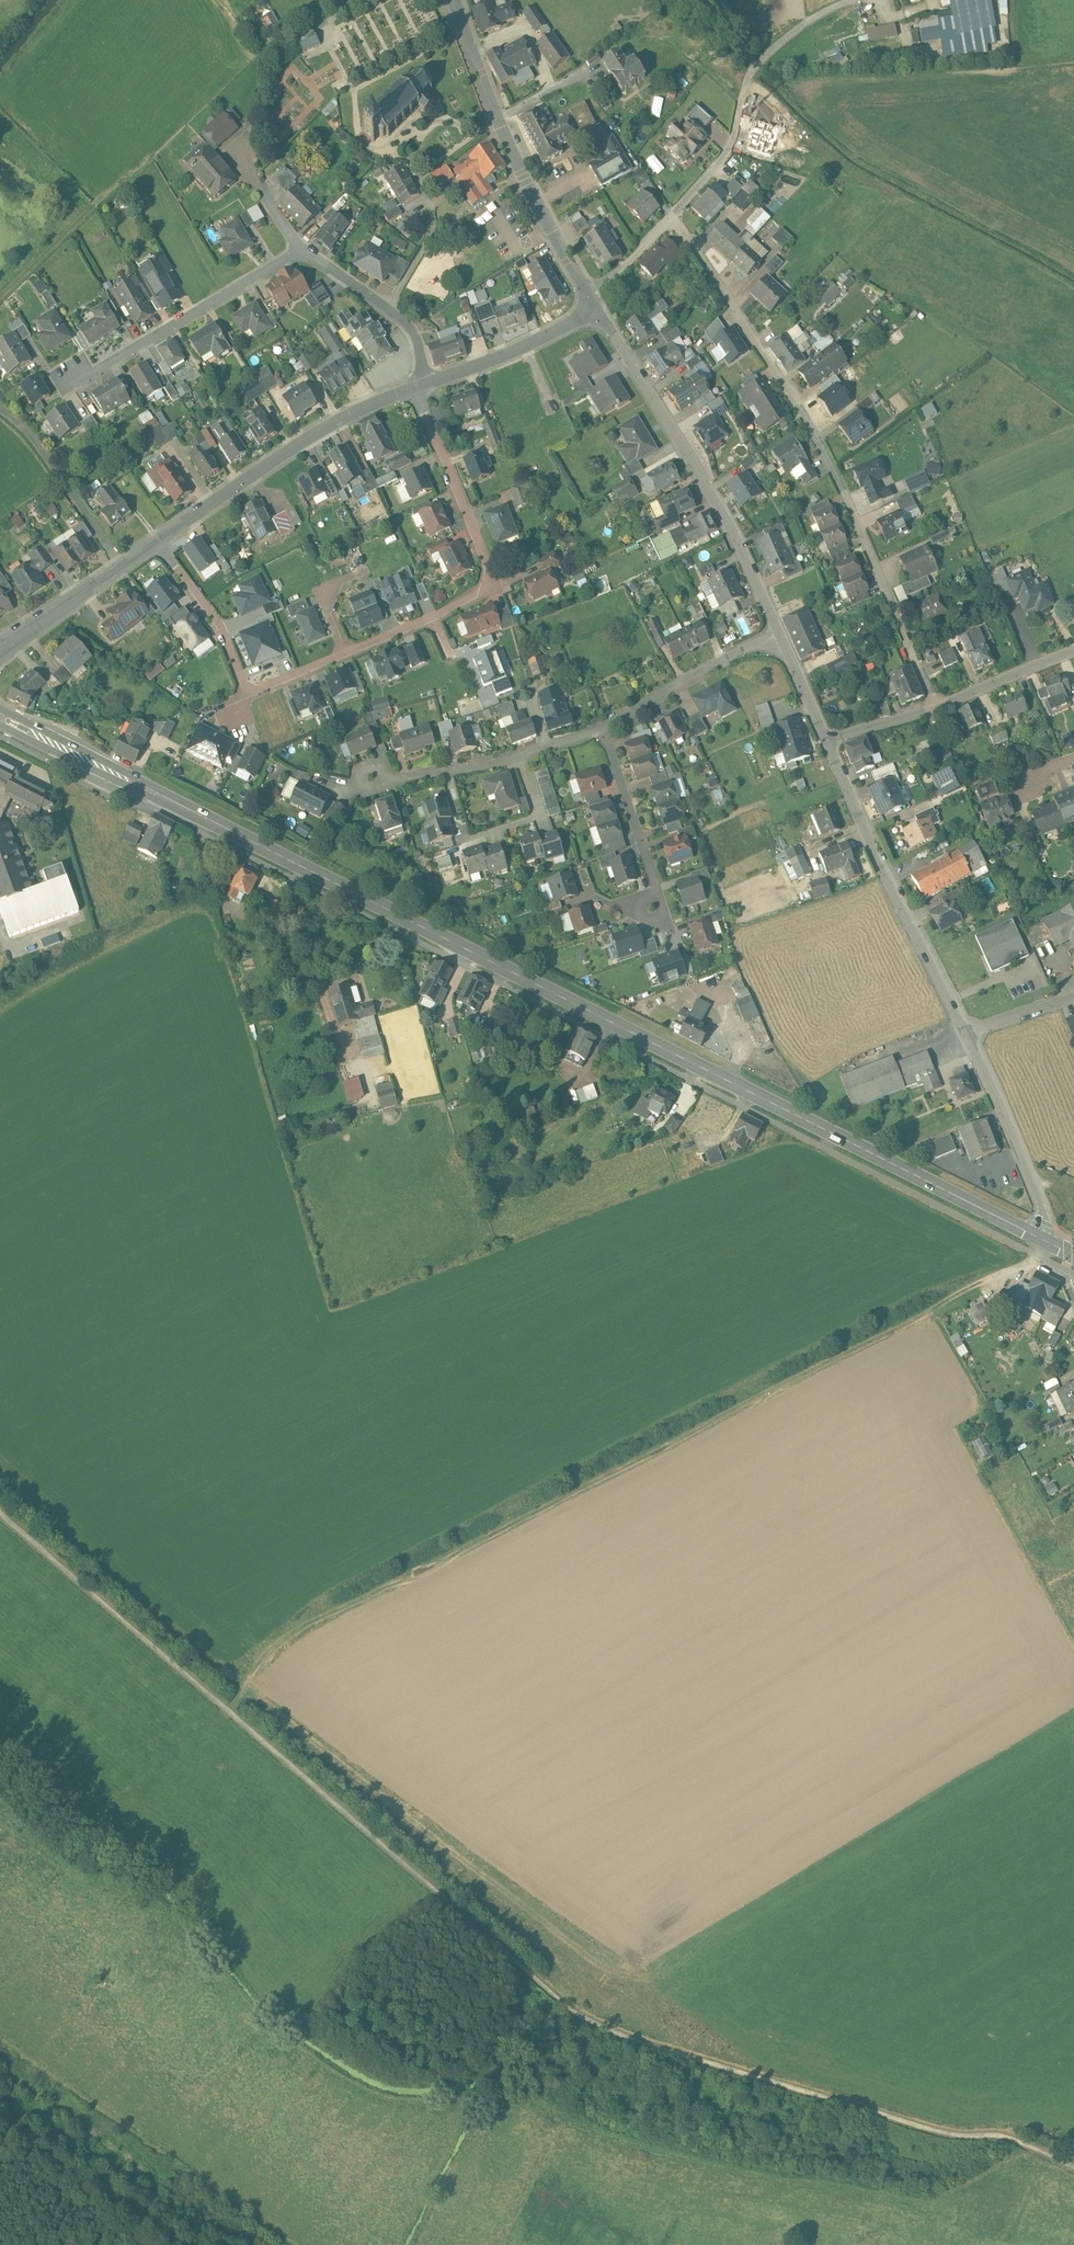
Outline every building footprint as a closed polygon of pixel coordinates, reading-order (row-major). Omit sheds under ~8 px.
[(768,9),(780,7),(779,0),(766,0),(768,9)] [(970,1),(972,10),(972,12),(992,7),(990,0),(974,0),(970,1)] [(493,3),(474,10),(478,24),(478,25),(479,28),(480,29),(482,33),(501,26),(500,22),(515,17),(511,5),(496,10),(493,3)] [(1007,3),(999,3),(1000,15),(1007,14),(1007,3)] [(959,4),(951,6),(953,12),(952,12),(961,10),(959,4)] [(533,6),(523,13),(527,18),(536,11),(533,6)] [(992,7),(972,12),(972,10),(953,15),(954,18),(939,21),(939,24),(941,40),(943,56),(988,52),(987,45),(995,44),(992,17),(994,17),(992,7)] [(267,14),(273,23),(277,20),(270,11),(267,14)] [(547,26),(536,11),(527,18),(537,33),(542,29),(547,26)] [(939,24),(920,28),(922,42),(941,40),(939,24)] [(895,26),(867,33),(869,42),(898,36),(895,26)] [(312,30),(297,40),(304,51),(320,44),(312,30)] [(917,30),(911,31),(913,44),(920,42),(917,30)] [(553,34),(536,46),(553,69),(570,57),(553,34)] [(523,39),(500,52),(513,77),(529,69),(537,64),(523,39)] [(499,51),(486,58),(502,86),(514,80),(514,79),(513,77),(500,52),(499,51)] [(633,60),(627,64),(619,53),(603,64),(611,75),(610,76),(622,93),(631,87),(636,84),(645,77),(633,60)] [(597,54),(587,61),(590,67),(601,60),(597,54)] [(529,69),(513,77),(514,79),(514,80),(518,88),(534,79),(529,69)] [(416,73),(417,75),(411,80),(410,78),(409,79),(406,76),(406,75),(405,74),(405,76),(399,82),(398,81),(398,82),(400,83),(398,85),(400,87),(394,93),(392,91),(390,92),(391,93),(385,99),(384,98),(383,100),(385,101),(379,108),(377,106),(375,107),(377,109),(371,115),(369,113),(368,115),(370,117),(365,121),(366,123),(368,126),(366,129),(363,129),(363,131),(366,131),(373,138),(373,141),(375,141),(375,138),(379,134),(381,136),(385,136),(387,134),(389,137),(391,135),(388,133),(395,127),(397,129),(398,127),(396,125),(402,119),(405,122),(406,120),(405,120),(411,113),(412,114),(413,113),(413,112),(419,105),(424,111),(424,112),(425,113),(426,111),(432,104),(434,105),(434,103),(433,103),(424,95),(430,89),(432,90),(433,89),(430,87),(431,81),(433,80),(433,79),(430,80),(426,75),(427,73),(426,72),(425,74),(418,74),(417,73),(416,73)] [(584,103),(570,111),(572,117),(567,119),(575,135),(580,132),(581,134),(596,126),(584,103)] [(546,109),(540,112),(539,110),(520,120),(543,164),(562,154),(559,147),(577,138),(575,135),(567,119),(555,126),(546,109)] [(224,114),(204,132),(217,146),(237,129),(224,114)] [(706,137),(689,122),(682,130),(677,125),(668,135),(673,140),(666,147),(683,162),(690,155),(692,156),(701,146),(699,145),(706,137)] [(217,146),(204,132),(198,137),(204,143),(205,143),(212,151),(217,146)] [(613,136),(602,142),(605,148),(602,150),(601,148),(590,154),(595,163),(590,166),(597,178),(608,172),(611,178),(630,167),(613,136)] [(204,143),(184,161),(193,171),(213,152),(212,151),(205,143),(204,143)] [(490,144),(470,158),(470,157),(469,158),(470,159),(484,181),(485,181),(485,180),(492,176),(505,167),(506,167),(505,166),(491,144),(490,143),(490,144)] [(213,152),(193,171),(209,190),(230,171),(213,152)] [(484,181),(470,159),(453,171),(463,185),(465,187),(468,192),(484,181)] [(420,194),(403,165),(385,175),(402,204),(420,194)] [(446,165),(432,175),(440,187),(454,177),(446,165)] [(285,168),(273,176),(279,185),(291,176),(285,168)] [(642,169),(632,176),(639,187),(650,180),(642,169)] [(230,171),(209,190),(215,197),(217,195),(219,196),(225,191),(224,189),(227,187),(229,187),(235,183),(234,180),(236,179),(230,171)] [(484,181),(468,192),(465,187),(461,190),(467,198),(473,206),(493,192),(489,186),(496,182),(492,176),(485,180),(485,181),(484,181)] [(761,190),(750,179),(740,190),(752,200),(761,190)] [(742,187),(734,180),(725,188),(734,196),(740,190),(742,187)] [(292,183),(284,190),(289,195),(281,203),(292,214),(303,203),(299,199),(303,194),(297,187),(296,187),(292,183)] [(734,196),(730,200),(743,212),(753,201),(752,200),(740,190),(734,196)] [(645,194),(631,209),(629,206),(628,207),(644,223),(660,207),(644,191),(643,192),(645,194)] [(721,201),(709,191),(692,209),(704,220),(721,201)] [(320,211),(303,194),(299,199),(303,203),(292,214),(304,227),(320,211)] [(398,206),(384,214),(388,221),(402,213),(398,206)] [(332,207),(322,217),(329,223),(334,215),(335,216),(338,212),(332,207)] [(760,208),(747,222),(750,225),(758,232),(771,218),(760,208)] [(255,223),(247,211),(240,215),(248,227),(255,223)] [(579,213),(568,220),(572,225),(583,218),(579,213)] [(329,223),(327,225),(325,224),(315,239),(330,250),(348,225),(335,216),(334,215),(329,223)] [(583,218),(572,225),(576,232),(588,225),(584,218),(583,218)] [(252,244),(238,221),(226,228),(231,236),(221,242),(230,257),(252,244)] [(600,222),(581,234),(584,239),(603,227),(600,222)] [(737,238),(721,223),(708,238),(732,261),(745,246),(752,239),(744,231),(737,238)] [(750,225),(744,231),(752,239),(758,232),(750,225)] [(584,239),(584,240),(602,269),(622,257),(603,227),(584,239)] [(792,238),(782,228),(772,238),(782,248),(792,238)] [(382,242),(375,238),(373,239),(370,245),(369,244),(365,251),(364,250),(363,251),(362,251),(359,251),(358,254),(359,257),(355,265),(383,282),(387,274),(396,260),(395,259),(379,250),(382,244),(382,242)] [(406,243),(397,238),(393,244),(402,249),(406,243)] [(656,248),(640,266),(652,277),(665,263),(668,259),(666,257),(674,248),(667,241),(659,251),(656,248)] [(745,246),(732,261),(748,275),(761,261),(745,246)] [(681,254),(674,248),(666,257),(668,259),(665,263),(670,267),(681,254)] [(173,270),(163,253),(154,258),(155,261),(164,275),(166,274),(173,270)] [(775,256),(764,268),(772,275),(783,264),(775,256)] [(410,264),(397,257),(395,259),(396,260),(387,274),(400,281),(410,264)] [(524,258),(515,264),(518,270),(528,264),(524,258)] [(545,258),(528,268),(534,277),(531,278),(537,288),(556,278),(545,258)] [(164,275),(155,261),(153,262),(154,264),(141,271),(156,296),(162,307),(163,308),(174,302),(174,300),(178,297),(179,295),(166,274),(164,275)] [(847,270),(838,261),(820,279),(824,283),(838,269),(843,274),(847,270)] [(291,274),(289,270),(281,275),(283,279),(267,288),(273,299),(277,306),(277,305),(279,308),(309,290),(297,271),(291,274)] [(787,295),(767,277),(752,294),(768,309),(775,302),(777,305),(787,295)] [(850,277),(842,284),(847,290),(855,282),(850,277)] [(130,278),(114,287),(125,305),(141,295),(146,305),(152,301),(150,299),(142,284),(136,288),(130,278)] [(566,296),(556,278),(537,288),(547,306),(566,296)] [(37,293),(45,289),(42,281),(33,285),(37,293)] [(319,281),(308,288),(312,293),(323,286),(319,281)] [(838,289),(830,282),(817,294),(827,305),(840,292),(838,289)] [(323,286),(312,293),(319,306),(330,298),(323,286)] [(842,286),(838,289),(840,292),(843,295),(847,291),(842,286)] [(472,305),(488,299),(484,288),(468,294),(472,305)] [(49,292),(42,296),(50,309),(57,305),(49,292)] [(319,306),(312,293),(305,298),(313,310),(319,306)] [(141,296),(125,305),(136,324),(152,315),(146,305),(141,296)] [(156,296),(150,299),(152,301),(157,310),(162,307),(156,296)] [(277,306),(273,299),(265,304),(270,313),(275,320),(283,315),(279,308),(277,305),(277,306)] [(663,301),(643,315),(648,323),(651,320),(661,313),(668,308),(663,301)] [(255,303),(232,318),(242,332),(252,326),(258,335),(270,327),(264,317),(255,303)] [(492,303),(486,305),(489,314),(495,311),(492,303)] [(105,305),(92,312),(93,313),(95,312),(99,318),(81,329),(90,345),(119,328),(119,327),(112,316),(105,305)] [(486,305),(479,308),(484,321),(490,318),(489,314),(486,305)] [(521,306),(495,315),(502,333),(527,324),(521,306)] [(366,313),(354,321),(348,311),(338,318),(352,340),(356,338),(356,337),(374,325),(366,313)] [(70,339),(54,313),(38,323),(45,333),(39,337),(48,353),(70,339)] [(118,313),(112,316),(119,327),(124,324),(118,313)] [(270,313),(264,317),(270,327),(277,323),(275,320),(270,313)] [(656,335),(660,331),(669,325),(661,313),(651,320),(648,323),(656,335)] [(648,323),(643,315),(626,326),(639,346),(656,335),(648,323)] [(374,325),(356,337),(356,338),(364,350),(383,338),(386,336),(378,323),(374,325)] [(215,324),(190,340),(201,358),(213,351),(218,358),(231,350),(223,337),(215,324)] [(472,325),(457,330),(458,334),(459,334),(463,343),(477,338),(472,325)] [(660,331),(663,336),(673,330),(669,325),(660,331)] [(24,326),(12,333),(14,336),(15,335),(20,344),(31,337),(24,326)] [(797,326),(769,346),(778,359),(783,368),(784,367),(788,373),(805,360),(792,342),(803,334),(797,326)] [(663,336),(668,344),(672,342),(678,338),(681,336),(676,328),(673,330),(663,336)] [(732,330),(715,342),(729,363),(747,352),(732,330)] [(237,346),(229,333),(223,337),(231,350),(237,346)] [(343,349),(333,334),(325,339),(330,347),(332,346),(336,353),(343,349)] [(458,334),(454,336),(454,335),(452,335),(453,336),(443,339),(451,361),(467,355),(463,343),(459,334),(458,334)] [(0,345),(0,363),(8,376),(31,362),(20,344),(15,335),(14,336),(0,345)] [(826,335),(822,338),(826,344),(830,341),(826,335)] [(383,338),(367,349),(376,363),(390,354),(391,350),(383,338)] [(608,365),(591,338),(580,346),(586,356),(570,366),(580,381),(580,382),(586,378),(608,365)] [(673,345),(665,350),(664,349),(648,360),(660,378),(676,368),(676,367),(684,361),(680,355),(687,351),(678,338),(672,342),(673,345)] [(822,338),(813,345),(817,350),(817,351),(820,349),(826,344),(822,338)] [(435,367),(451,361),(443,339),(427,345),(435,367)] [(184,360),(172,340),(157,350),(164,361),(170,369),(184,360)] [(830,341),(826,344),(820,349),(824,354),(834,346),(834,347),(835,346),(830,341)] [(834,347),(824,355),(824,354),(799,373),(810,387),(838,367),(837,366),(845,360),(834,347)] [(315,367),(307,354),(299,358),(307,371),(315,367)] [(698,356),(686,363),(691,370),(703,363),(698,356)] [(344,359),(338,363),(337,362),(322,372),(323,373),(320,375),(332,394),(356,378),(344,359)] [(164,361),(159,365),(166,375),(171,372),(170,369),(164,361)] [(845,361),(838,367),(842,372),(849,366),(845,361)] [(162,390),(145,363),(130,372),(147,400),(162,390)] [(267,366),(255,373),(260,380),(271,373),(267,366)] [(853,368),(844,375),(852,385),(861,378),(853,368)] [(260,380),(259,381),(266,392),(278,385),(271,373),(260,380)] [(711,392),(699,373),(690,379),(701,398),(711,392)] [(756,375),(744,383),(748,389),(760,381),(756,375)] [(614,376),(597,387),(598,389),(590,394),(603,415),(617,406),(619,409),(630,402),(614,376)] [(49,396),(38,377),(22,387),(34,405),(34,406),(41,401),(49,396)] [(586,378),(580,382),(580,381),(573,386),(577,392),(591,383),(590,382),(589,383),(586,378)] [(701,398),(690,379),(669,392),(681,411),(701,398)] [(117,380),(92,395),(102,411),(111,406),(113,410),(129,400),(130,400),(125,391),(117,380)] [(181,396),(190,392),(186,380),(176,384),(181,396)] [(785,417),(762,380),(760,381),(748,389),(740,394),(748,407),(755,403),(764,417),(757,421),(763,431),(785,417)] [(259,381),(243,391),(249,402),(266,392),(259,381)] [(591,383),(577,392),(580,398),(594,389),(591,383)] [(171,384),(164,388),(171,399),(178,395),(171,384)] [(305,385),(283,400),(295,418),(317,404),(305,385)] [(838,385),(819,399),(831,414),(849,400),(838,385)] [(131,387),(125,391),(130,400),(129,400),(132,405),(139,400),(131,387)] [(475,392),(451,400),(457,417),(480,409),(475,392)] [(869,396),(855,407),(859,412),(862,415),(875,405),(869,396)] [(719,398),(707,405),(711,411),(723,404),(719,398)] [(41,401),(34,406),(34,405),(30,408),(35,415),(45,409),(41,401)] [(552,403),(546,406),(549,414),(556,411),(552,403)] [(723,404),(711,411),(714,416),(715,417),(715,418),(727,410),(723,404)] [(66,406),(46,419),(61,440),(80,427),(66,406)] [(259,409),(245,418),(252,428),(265,419),(259,409)] [(150,410),(139,416),(144,424),(155,418),(150,410)] [(164,426),(168,424),(160,412),(156,414),(164,426)] [(859,412),(839,427),(852,444),(863,436),(864,437),(865,436),(864,435),(872,429),(862,415),(859,412)] [(551,415),(536,422),(538,426),(553,419),(551,415)] [(92,416),(81,424),(89,436),(100,428),(92,416)] [(376,416),(359,425),(378,461),(395,452),(376,416)] [(714,416),(695,428),(708,447),(726,435),(715,418),(715,417),(714,416)] [(224,417),(218,422),(221,426),(224,424),(227,422),(224,417)] [(252,428),(250,429),(259,445),(277,434),(267,418),(265,419),(252,428)] [(657,450),(638,418),(619,429),(628,444),(620,450),(628,463),(628,464),(637,459),(638,461),(639,461),(657,450)] [(491,421),(484,424),(487,434),(494,431),(491,421)] [(163,429),(170,441),(177,437),(173,430),(179,427),(175,422),(163,429)] [(163,429),(160,424),(148,432),(158,449),(170,441),(163,429)] [(232,436),(224,424),(221,426),(215,430),(223,442),(232,436)] [(100,428),(89,436),(92,440),(103,432),(100,428)] [(218,446),(207,429),(201,432),(212,450),(218,446)] [(494,431),(487,434),(491,443),(498,440),(494,431)] [(223,442),(219,445),(231,463),(248,452),(236,434),(232,436),(223,442)] [(794,437),(772,451),(780,465),(779,465),(781,468),(785,465),(790,472),(793,471),(798,478),(800,477),(807,473),(805,470),(811,466),(807,460),(808,460),(794,437)] [(503,441),(492,445),(494,452),(506,447),(503,441)] [(207,442),(188,455),(194,464),(206,481),(220,471),(208,454),(213,451),(207,442)] [(346,446),(330,456),(339,472),(340,472),(355,463),(356,463),(346,446)] [(406,452),(389,461),(394,471),(411,463),(406,452)] [(481,453),(464,459),(473,482),(490,476),(487,468),(491,466),(488,459),(484,461),(481,453)] [(753,455),(740,463),(745,471),(758,463),(753,455)] [(637,459),(628,464),(628,463),(624,466),(631,477),(644,469),(639,461),(638,461),(637,459)] [(169,460),(148,475),(158,489),(163,485),(170,496),(171,495),(176,502),(191,492),(169,460)] [(877,460),(854,470),(861,487),(864,486),(866,491),(878,486),(876,481),(885,477),(877,460)] [(927,474),(940,475),(941,463),(927,462),(927,474)] [(355,463),(340,472),(339,472),(336,474),(343,486),(347,484),(346,482),(361,473),(355,463)] [(670,463),(648,476),(657,492),(679,479),(670,463)] [(811,466),(805,470),(807,473),(800,477),(805,484),(817,476),(811,466)] [(361,473),(346,482),(347,484),(352,491),(361,486),(366,495),(378,488),(375,481),(369,469),(361,473)] [(422,469),(405,478),(409,487),(407,487),(412,499),(432,490),(422,469)] [(903,479),(910,493),(930,484),(924,470),(903,479)] [(315,471),(298,479),(305,492),(309,494),(312,500),(326,493),(326,492),(321,481),(315,471)] [(394,472),(375,481),(378,488),(397,479),(394,472)] [(748,473),(727,485),(741,507),(761,494),(748,473)] [(329,477),(321,481),(326,492),(326,493),(329,499),(338,494),(329,477)] [(628,479),(612,489),(620,502),(636,492),(628,479)] [(878,486),(866,491),(871,504),(884,499),(881,492),(878,486)] [(110,487),(97,497),(107,508),(119,499),(110,487)] [(892,495),(889,489),(881,492),(884,499),(892,495)] [(525,491),(513,495),(515,502),(527,497),(525,491)] [(687,491),(667,500),(668,503),(660,506),(665,517),(666,520),(676,515),(694,507),(687,491)] [(911,494),(896,501),(901,512),(916,505),(911,494)] [(527,497),(515,502),(518,507),(529,503),(527,497)] [(107,508),(101,512),(112,527),(130,513),(119,499),(107,508)] [(277,531),(261,500),(243,510),(254,532),(248,535),(253,544),(258,541),(259,541),(277,531)] [(827,500),(809,508),(813,516),(831,508),(827,500)] [(429,501),(411,509),(414,516),(421,513),(420,513),(432,507),(429,501)] [(450,528),(438,504),(432,507),(420,513),(421,513),(414,516),(414,519),(417,526),(420,527),(426,524),(427,526),(426,529),(428,534),(431,535),(432,536),(450,528)] [(47,509),(51,516),(57,512),(53,505),(47,509)] [(916,505),(901,512),(899,513),(903,521),(920,514),(916,505)] [(506,506),(484,514),(487,523),(489,522),(498,544),(518,536),(506,506)] [(831,508),(813,516),(820,533),(839,524),(832,507),(831,508)] [(286,512),(273,519),(282,537),(295,530),(286,512)] [(899,513),(878,522),(886,542),(908,532),(903,521),(899,513)] [(709,514),(692,522),(693,526),(699,538),(717,529),(709,514)] [(676,515),(666,520),(665,517),(656,521),(661,531),(679,522),(676,515)] [(92,536),(83,522),(72,529),(77,536),(82,534),(86,540),(92,536)] [(782,523),(764,531),(767,539),(778,534),(779,535),(785,532),(782,523)] [(839,524),(820,533),(828,550),(846,542),(847,541),(839,524)] [(681,525),(668,531),(669,533),(673,540),(686,534),(684,531),(681,525)] [(693,526),(684,531),(686,534),(689,542),(699,538),(693,526)] [(956,526),(944,531),(947,538),(959,533),(956,526)] [(72,529),(63,536),(68,543),(77,536),(72,529)] [(944,531),(929,538),(932,545),(947,538),(944,531)] [(669,533),(652,541),(655,548),(658,555),(660,561),(678,553),(673,540),(669,533)] [(86,540),(82,534),(77,536),(68,543),(82,563),(95,553),(86,540)] [(767,539),(758,543),(765,559),(785,550),(779,535),(778,534),(767,539)] [(68,543),(63,536),(54,542),(59,549),(54,552),(59,558),(68,572),(82,563),(68,543)] [(216,563),(199,539),(184,550),(201,573),(216,563)] [(445,539),(436,544),(440,553),(450,548),(445,539)] [(54,542),(43,549),(52,563),(59,558),(54,552),(59,549),(54,542)] [(846,542),(828,550),(831,557),(849,549),(846,542)] [(450,548),(440,553),(436,544),(428,548),(435,562),(443,558),(452,578),(470,570),(461,551),(462,549),(461,545),(458,545),(458,544),(450,548)] [(42,547),(30,555),(34,561),(40,570),(41,571),(53,563),(43,549),(42,547)] [(926,547),(900,559),(910,582),(901,586),(905,597),(931,585),(927,577),(922,579),(921,577),(937,570),(926,547)] [(849,549),(831,557),(834,564),(852,557),(849,549)] [(785,550),(765,559),(772,574),(781,570),(792,566),(792,565),(785,550)] [(554,553),(537,561),(543,572),(549,569),(550,571),(560,566),(554,553)] [(852,557),(834,564),(842,582),(861,573),(853,556),(852,557)] [(34,561),(13,575),(17,582),(17,584),(21,591),(23,590),(28,597),(44,586),(42,582),(43,579),(41,576),(38,576),(36,573),(40,570),(34,561)] [(799,562),(792,565),(792,566),(781,570),(785,580),(803,572),(799,562)] [(711,564),(698,571),(702,578),(715,571),(711,564)] [(405,576),(408,582),(414,579),(409,567),(403,570),(405,576)] [(543,572),(525,582),(529,589),(528,592),(531,597),(534,598),(535,600),(544,595),(547,596),(550,594),(551,591),(558,588),(550,571),(549,569),(543,572)] [(730,571),(708,581),(714,595),(737,584),(730,571)] [(1027,572),(1007,581),(1014,599),(1019,597),(1024,608),(1034,604),(1036,607),(1051,601),(1051,600),(1045,585),(1031,590),(1028,584),(1028,583),(1032,582),(1027,572)] [(0,574),(0,591),(3,596),(12,590),(1,573),(0,574)] [(861,573),(842,582),(849,599),(867,591),(868,591),(861,573)] [(405,576),(394,580),(404,607),(416,602),(408,582),(405,576)] [(258,578),(246,584),(250,590),(234,598),(243,616),(270,602),(258,578)] [(379,594),(384,592),(382,585),(379,579),(373,582),(375,586),(379,594)] [(149,591),(164,611),(179,600),(164,580),(149,591)] [(392,611),(404,607),(394,580),(382,585),(384,592),(392,611)] [(948,582),(936,588),(940,595),(951,589),(948,582)] [(423,584),(416,586),(423,602),(430,599),(423,584)] [(714,595),(707,598),(713,611),(720,607),(721,608),(731,604),(743,598),(737,584),(714,595)] [(376,606),(383,604),(379,594),(375,586),(369,588),(371,592),(376,606)] [(901,586),(892,590),(899,605),(907,601),(905,597),(901,586)] [(4,611),(7,612),(12,609),(3,596),(0,591),(0,614),(4,611)] [(131,591),(119,600),(122,604),(111,612),(111,614),(113,618),(103,626),(113,640),(125,631),(123,629),(130,623),(131,624),(134,624),(140,619),(141,617),(147,612),(148,612),(143,606),(134,594),(134,595),(131,591)] [(434,591),(435,601),(446,601),(446,591),(434,591)] [(867,591),(849,599),(852,606),(870,598),(867,591)] [(356,615),(376,606),(371,592),(350,600),(356,615)] [(939,595),(914,607),(923,625),(948,612),(939,595)] [(698,600),(691,603),(693,608),(697,617),(704,613),(698,600)] [(156,613),(148,602),(143,606),(148,612),(147,612),(151,617),(156,613)] [(383,604),(376,606),(382,621),(388,618),(383,604)] [(721,608),(719,609),(723,618),(735,613),(731,604),(721,608)] [(356,615),(362,629),(382,621),(376,606),(356,615)] [(493,606),(462,618),(469,635),(499,623),(500,623),(495,613),(493,606)] [(508,608),(501,610),(508,628),(514,626),(508,608)] [(693,608),(687,610),(692,620),(697,617),(693,608)] [(807,608),(782,619),(792,642),(801,638),(802,640),(818,632),(807,608)] [(313,609),(305,613),(297,616),(309,644),(325,638),(313,609)] [(508,628),(501,610),(495,613),(500,623),(499,623),(502,631),(508,628)] [(194,617),(192,617),(177,629),(192,650),(208,638),(198,624),(198,622),(198,621),(198,619),(196,618),(194,617)] [(268,623),(241,634),(247,649),(274,638),(268,623)] [(701,623),(682,632),(691,649),(709,641),(701,623)] [(994,663),(979,629),(960,638),(967,653),(966,654),(974,672),(994,663)] [(682,632),(664,641),(672,659),(691,649),(682,632)] [(818,632),(802,640),(801,638),(792,642),(801,662),(825,650),(818,632)] [(73,638),(54,656),(72,675),(73,675),(71,673),(80,665),(82,666),(91,657),(73,638)] [(274,638),(247,649),(254,666),(281,654),(274,638)] [(406,649),(406,650),(409,657),(413,667),(425,662),(418,644),(406,649)] [(952,649),(940,654),(945,667),(958,662),(952,649)] [(373,660),(380,677),(387,674),(390,680),(399,676),(397,670),(404,667),(401,660),(409,657),(406,650),(398,653),(397,650),(373,660)] [(854,654),(827,668),(831,678),(858,664),(854,654)] [(547,655),(542,657),(545,666),(550,664),(547,655)] [(933,655),(926,659),(928,664),(936,661),(933,655)] [(542,657),(528,661),(533,678),(547,673),(545,666),(542,657)] [(144,671),(149,679),(165,670),(160,662),(144,671)] [(924,696),(910,666),(889,675),(892,682),(884,685),(888,696),(896,692),(902,706),(924,696)] [(62,667),(52,676),(61,685),(71,677),(62,667)] [(827,668),(813,673),(817,683),(831,678),(827,668)] [(327,679),(334,697),(356,689),(350,675),(348,670),(327,679)] [(32,671),(19,684),(16,682),(8,699),(28,709),(36,693),(36,692),(46,683),(32,671)] [(357,672),(350,675),(356,689),(357,693),(364,690),(357,672)] [(1064,676),(1044,684),(1046,688),(1049,696),(1051,701),(1045,704),(1050,716),(1071,707),(1065,694),(1071,691),(1064,676)] [(314,684),(292,694),(299,712),(309,708),(312,713),(324,708),(314,684)] [(721,684),(693,699),(703,717),(718,709),(722,717),(735,710),(721,684)] [(560,688),(539,694),(543,708),(563,702),(564,702),(560,688)] [(1046,688),(1037,691),(1040,700),(1049,696),(1046,688)] [(1020,694),(1001,702),(1008,719),(1019,715),(1018,713),(1026,710),(1020,694)] [(512,702),(497,706),(502,719),(511,716),(511,715),(516,713),(512,702)] [(563,702),(543,708),(547,720),(545,721),(548,732),(573,724),(570,713),(567,714),(563,702)] [(767,703),(755,708),(760,719),(771,714),(767,703)] [(887,704),(876,707),(879,718),(890,715),(887,704)] [(976,705),(960,712),(963,720),(962,720),(967,731),(984,724),(976,705)] [(325,710),(328,719),(333,718),(331,708),(325,710)] [(388,709),(372,713),(375,720),(390,716),(388,709)] [(516,713),(511,715),(511,716),(514,726),(527,721),(523,710),(516,713)] [(372,713),(362,716),(368,730),(368,729),(370,734),(379,731),(375,720),(372,713)] [(676,714),(660,722),(663,729),(669,740),(670,741),(673,740),(676,741),(681,738),(682,735),(686,733),(676,714)] [(698,714),(687,720),(696,738),(708,731),(698,714)] [(771,714),(760,719),(763,726),(774,722),(771,714)] [(429,726),(415,730),(410,717),(400,720),(405,733),(400,735),(406,755),(422,750),(421,746),(425,745),(425,746),(435,743),(429,726)] [(798,718),(774,725),(783,754),(776,756),(779,766),(786,764),(792,762),(810,757),(798,718)] [(152,729),(134,720),(125,737),(123,736),(114,752),(135,763),(143,746),(152,729)] [(168,720),(160,735),(168,739),(176,724),(168,720)] [(450,720),(438,724),(442,738),(450,735),(449,733),(454,731),(450,720)] [(514,726),(507,729),(512,744),(537,735),(531,720),(527,721),(514,726)] [(229,739),(200,725),(187,751),(222,768),(226,761),(225,761),(234,743),(229,740),(229,739)] [(454,731),(449,733),(450,735),(456,754),(477,747),(471,726),(454,731)] [(1003,727),(996,730),(1001,742),(1008,739),(1003,727)] [(368,730),(345,739),(352,756),(375,747),(370,734),(368,729),(368,730)] [(669,740),(663,729),(657,732),(663,743),(669,740)] [(650,730),(631,736),(633,742),(645,738),(645,739),(652,736),(650,730)] [(996,730),(989,733),(994,745),(1001,742),(996,730)] [(1064,748),(1073,746),(1073,740),(1072,732),(1061,735),(1064,748)] [(399,737),(391,739),(394,751),(402,748),(399,737)] [(633,742),(625,745),(631,762),(651,756),(645,739),(645,738),(633,742)] [(865,739),(846,747),(852,764),(853,763),(857,772),(874,766),(870,757),(872,756),(865,739)] [(248,749),(238,769),(244,772),(254,777),(264,757),(248,749)] [(651,756),(631,762),(637,780),(649,776),(657,773),(664,771),(658,754),(651,756)] [(553,757),(550,764),(559,768),(563,760),(553,757)] [(0,762),(0,905),(33,893),(33,892),(8,824),(4,825),(2,818),(12,798),(31,808),(29,812),(37,817),(39,812),(40,813),(42,808),(46,810),(54,808),(51,800),(47,798),(49,794),(20,779),(22,774),(18,772),(18,771),(0,762)] [(892,764),(872,772),(875,780),(881,778),(895,772),(892,764)] [(547,769),(535,773),(537,779),(549,775),(547,769)] [(930,777),(940,797),(956,789),(946,769),(930,777)] [(599,770),(589,773),(586,772),(580,774),(579,777),(576,778),(582,795),(584,795),(597,790),(605,788),(599,770)] [(664,771),(657,773),(649,776),(651,782),(667,777),(665,770),(664,771)] [(313,775),(296,771),(291,779),(300,783),(307,787),(313,775)] [(895,772),(881,778),(884,784),(893,780),(893,781),(899,778),(895,772)] [(509,774),(484,781),(487,792),(495,790),(501,811),(518,805),(517,800),(509,774)] [(707,778),(710,787),(723,783),(719,774),(707,778)] [(549,775),(537,779),(539,785),(551,781),(549,775)] [(667,777),(651,782),(653,789),(669,783),(667,777)] [(884,784),(869,791),(881,815),(902,805),(895,791),(897,790),(893,781),(893,780),(884,784)] [(551,781),(539,785),(541,791),(553,788),(551,781)] [(994,781),(976,788),(980,800),(999,793),(994,781)] [(307,787),(300,783),(291,801),(320,816),(329,798),(307,787)] [(653,789),(652,789),(658,807),(678,800),(672,783),(669,783),(653,789)] [(553,788),(541,791),(543,798),(555,794),(553,788)] [(716,801),(726,798),(723,788),(713,791),(716,801)] [(597,790),(584,795),(587,804),(589,803),(600,800),(597,790)] [(1053,798),(1056,804),(1062,819),(1073,814),(1073,790),(1053,798)] [(555,794),(543,798),(545,804),(557,800),(555,794)] [(458,795),(447,797),(452,814),(463,811),(458,795)] [(526,797),(517,800),(518,805),(521,814),(530,811),(526,797)] [(600,800),(589,803),(591,809),(609,803),(607,797),(600,800)] [(404,832),(392,799),(376,804),(382,822),(382,824),(383,824),(387,837),(404,832)] [(446,799),(423,806),(429,824),(447,818),(451,817),(446,799)] [(557,800),(545,804),(547,810),(559,807),(557,800)] [(678,800),(658,807),(664,824),(665,824),(678,820),(684,818),(678,800)] [(1006,800),(993,805),(993,804),(988,806),(989,806),(982,809),(986,818),(989,827),(996,824),(997,826),(998,827),(1002,825),(1003,824),(1003,823),(1009,821),(1008,817),(1013,815),(1010,809),(1009,809),(1006,800)] [(337,803),(327,817),(334,823),(344,809),(337,803)] [(609,803),(591,809),(597,827),(616,821),(610,803),(609,803)] [(1056,804),(1032,814),(1040,835),(1064,826),(1062,819),(1056,804)] [(559,807),(547,810),(549,817),(561,813),(559,807)] [(832,809),(811,818),(811,819),(813,818),(822,837),(820,838),(820,839),(841,830),(838,823),(836,824),(830,811),(832,810),(832,809)] [(175,824),(156,814),(149,829),(138,850),(157,859),(168,838),(175,824)] [(429,824),(425,825),(431,844),(453,837),(447,818),(429,824)] [(678,820),(665,824),(668,834),(677,831),(682,830),(678,820)] [(616,821),(597,827),(603,845),(607,844),(622,838),(616,821)] [(920,821),(910,826),(915,838),(925,834),(920,821)] [(382,822),(373,825),(379,841),(387,838),(387,837),(383,824),(382,824),(382,822)] [(144,829),(131,823),(123,840),(136,846),(144,829)] [(301,824),(296,832),(306,838),(311,830),(301,824)] [(682,830),(677,831),(680,839),(685,837),(687,842),(697,839),(693,826),(682,830)] [(557,833),(539,839),(544,856),(546,860),(564,855),(557,833)] [(537,834),(520,840),(527,862),(544,856),(539,839),(537,834)] [(1037,836),(1029,839),(1035,855),(1043,852),(1037,836)] [(680,839),(664,844),(668,857),(666,859),(668,863),(670,863),(670,864),(679,861),(681,862),(685,861),(685,859),(692,857),(687,842),(685,837),(680,839)] [(622,838),(607,844),(611,854),(615,853),(626,849),(622,838)] [(847,843),(819,854),(827,874),(845,867),(849,880),(859,876),(847,843)] [(974,843),(958,851),(971,874),(986,866),(974,843)] [(501,845),(482,851),(488,869),(489,873),(508,867),(501,845)] [(799,846),(786,852),(790,861),(803,856),(799,846)] [(481,847),(463,853),(470,875),(488,869),(482,851),(481,847)] [(958,851),(927,868),(940,891),(971,874),(958,851)] [(444,853),(444,864),(452,864),(452,853),(444,853)] [(611,854),(598,858),(602,870),(612,866),(611,863),(618,861),(615,853),(611,854)] [(803,856),(790,861),(796,874),(808,868),(803,856)] [(618,861),(611,863),(612,866),(619,886),(636,880),(629,857),(618,861)] [(43,872),(48,886),(33,892),(33,893),(0,905),(0,911),(10,937),(79,911),(62,865),(43,872)] [(707,868),(690,873),(692,881),(697,879),(698,883),(710,879),(707,868)] [(808,868),(796,874),(798,880),(811,875),(808,868)] [(940,891),(927,868),(911,876),(924,900),(940,891)] [(586,869),(578,871),(583,886),(591,884),(586,869)] [(249,876),(240,871),(227,897),(235,901),(239,892),(249,896),(257,880),(255,879),(256,877),(250,874),(249,876)] [(570,875),(549,882),(555,898),(556,902),(559,901),(577,895),(570,875)] [(692,881),(677,886),(684,906),(704,899),(698,883),(697,879),(692,881)] [(826,880),(810,884),(811,890),(810,890),(810,891),(811,891),(813,898),(830,893),(826,880)] [(809,882),(790,888),(792,895),(810,890),(811,890),(810,884),(809,882)] [(958,889),(941,898),(944,904),(950,906),(953,904),(953,905),(963,899),(958,889)] [(555,898),(541,903),(545,914),(562,908),(559,901),(556,902),(555,898)] [(284,905),(271,903),(268,920),(281,922),(284,905)] [(950,906),(944,904),(943,909),(941,908),(931,914),(936,924),(935,925),(939,932),(947,928),(947,927),(960,920),(955,911),(956,911),(953,905),(953,904),(950,906)] [(587,907),(570,913),(577,934),(592,929),(594,928),(587,907)] [(1043,923),(1051,939),(1054,945),(1070,938),(1073,946),(1073,908),(1043,923)] [(721,909),(704,915),(707,922),(709,921),(710,924),(725,920),(721,909)] [(264,915),(252,913),(251,919),(263,921),(264,915)] [(1012,920),(975,937),(992,973),(1029,956),(1012,920)] [(707,922),(691,927),(695,939),(694,941),(696,946),(698,947),(699,950),(703,949),(703,948),(708,946),(709,947),(717,944),(710,924),(709,921),(707,922)] [(1043,923),(1025,932),(1032,948),(1051,939),(1043,923)] [(606,924),(594,928),(592,929),(595,936),(608,931),(606,924)] [(637,928),(612,937),(620,958),(644,950),(639,933),(637,928)] [(57,934),(41,940),(43,948),(60,942),(57,934)] [(14,951),(5,955),(7,961),(17,958),(14,951)] [(678,953),(653,962),(661,984),(685,976),(678,953)] [(452,971),(435,963),(420,995),(440,1005),(446,991),(445,992),(442,991),(452,971)] [(491,984),(471,974),(457,1002),(459,1003),(467,1007),(477,1012),(491,984)] [(742,981),(732,985),(735,993),(746,989),(742,981)] [(349,985),(328,992),(339,1026),(359,1020),(356,1007),(349,985)] [(746,989),(735,993),(738,1001),(750,996),(747,988),(746,989)] [(738,1001),(736,1002),(740,1012),(754,1006),(750,996),(738,1001)] [(710,1006),(698,999),(691,1013),(688,1019),(700,1025),(710,1006)] [(372,1003),(361,1006),(365,1018),(370,1017),(376,1015),(372,1003)] [(467,1007),(459,1003),(456,1008),(458,1011),(460,1018),(462,1017),(467,1007)] [(361,1006),(356,1007),(359,1020),(365,1018),(361,1006)] [(766,1033),(754,1006),(740,1012),(745,1023),(749,1021),(756,1037),(766,1033)] [(477,1012),(467,1007),(462,1017),(466,1020),(464,1023),(469,1026),(477,1012)] [(691,1013),(682,1009),(678,1015),(687,1019),(688,1019),(691,1013)] [(1065,1020),(1073,1037),(1073,1036),(1073,1015),(1065,1020)] [(505,1022),(494,1016),(491,1022),(502,1027),(505,1022)] [(359,1020),(362,1030),(364,1039),(375,1036),(370,1017),(359,1020)] [(457,1019),(448,1022),(450,1028),(448,1029),(451,1038),(461,1034),(457,1019)] [(700,1025),(688,1019),(687,1019),(680,1035),(702,1046),(710,1030),(700,1025)] [(597,1039),(577,1029),(562,1057),(582,1067),(597,1039)] [(362,1030),(355,1032),(358,1041),(364,1039),(362,1030)] [(766,1033),(756,1037),(760,1047),(771,1043),(766,1033)] [(364,1039),(358,1041),(361,1053),(371,1050),(378,1047),(375,1036),(364,1039)] [(378,1047),(371,1050),(373,1056),(384,1053),(382,1046),(378,1047)] [(371,1050),(361,1053),(363,1059),(373,1056),(371,1050)] [(895,1064),(904,1088),(917,1083),(918,1085),(937,1077),(926,1052),(895,1064)] [(893,1057),(841,1077),(853,1108),(904,1088),(895,1064),(893,1057)] [(963,1067),(952,1072),(955,1079),(966,1075),(963,1067)] [(955,1079),(950,1081),(957,1100),(974,1093),(967,1074),(966,1075),(955,1079)] [(937,1077),(918,1085),(919,1087),(923,1085),(927,1093),(941,1088),(937,1077)] [(359,1079),(343,1083),(349,1103),(364,1098),(359,1079)] [(391,1084),(375,1088),(381,1108),(397,1104),(391,1084)] [(593,1084),(583,1088),(588,1101),(598,1097),(593,1084)] [(674,1098),(655,1088),(646,1104),(666,1114),(674,1098)] [(763,1125),(743,1115),(729,1142),(733,1145),(731,1149),(736,1151),(738,1147),(741,1148),(745,1147),(749,1139),(755,1141),(763,1125)] [(673,1116),(665,1127),(672,1133),(681,1121),(673,1116)] [(985,1120),(961,1130),(973,1160),(997,1151),(985,1120)] [(950,1135),(929,1143),(935,1159),(956,1150),(950,1135)] [(718,1146),(705,1151),(710,1166),(724,1161),(718,1146)] [(1029,1288),(1021,1305),(1042,1315),(1050,1299),(1051,1300),(1051,1299),(1059,1284),(1037,1273),(1029,1288)] [(1013,1300),(1021,1305),(1029,1288),(1021,1284),(1013,1300)] [(1067,1308),(1051,1299),(1051,1300),(1050,1299),(1042,1315),(1040,1318),(1047,1322),(1044,1328),(1053,1333),(1054,1332),(1061,1318),(1067,1308)] [(983,1302),(968,1310),(977,1326),(992,1317),(983,1302)] [(1005,1321),(998,1312),(994,1315),(1000,1324),(1005,1321)] [(1014,1320),(1004,1330),(1012,1341),(1024,1330),(1014,1320)] [(1054,1332),(1053,1333),(1048,1343),(1055,1347),(1061,1335),(1054,1332)] [(958,1333),(950,1336),(961,1357),(968,1353),(958,1333)] [(1055,1379),(1044,1385),(1047,1390),(1058,1385),(1055,1379)] [(1071,1385),(1056,1392),(1066,1415),(1073,1411),(1073,1384),(1071,1385)] [(1059,1418),(1045,1426),(1048,1432),(1062,1425),(1059,1418)] [(1070,1422),(1059,1427),(1061,1433),(1073,1427),(1070,1422)] [(984,1436),(972,1441),(980,1458),(991,1453),(984,1436)]
